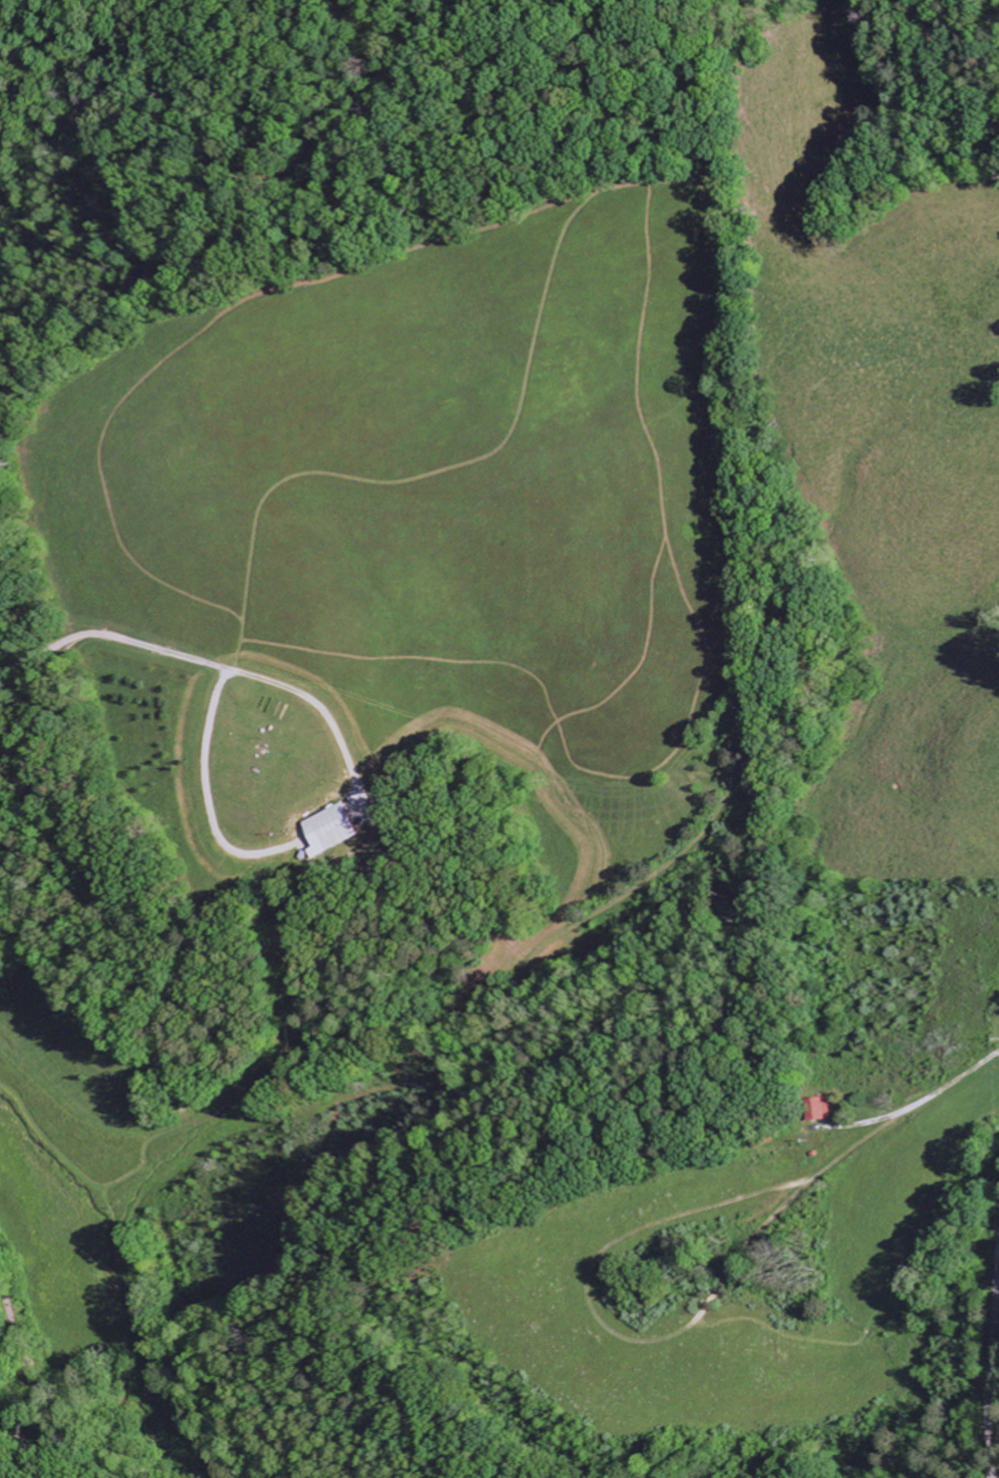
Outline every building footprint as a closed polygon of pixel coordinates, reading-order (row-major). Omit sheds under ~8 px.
[(372,837),(357,803),(313,822),(325,849),(321,851),(324,859),(372,837)]
